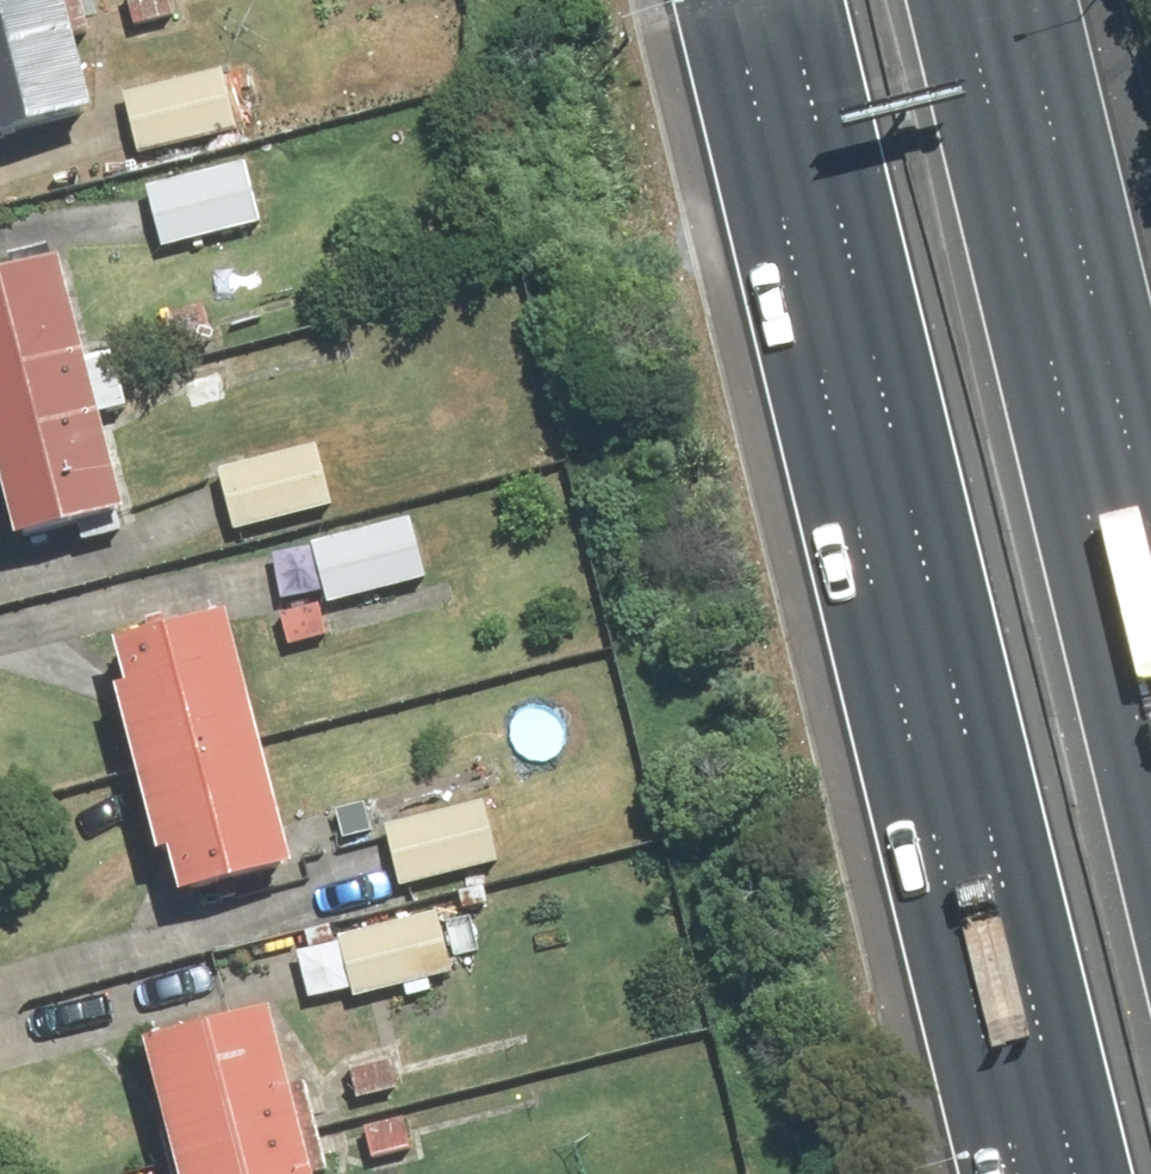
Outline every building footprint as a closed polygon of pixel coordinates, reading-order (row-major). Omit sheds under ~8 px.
[(117,94),(95,0),(0,0),(0,120),(117,94)] [(265,62),(141,98),(157,152),(280,116),(265,62)] [(264,147),(153,177),(171,242),(282,211),(264,147)] [(0,272),(0,454),(12,525),(120,506),(77,259),(0,272)] [(347,446),(222,476),(238,538),(362,508),(347,446)] [(427,506),(317,539),(337,606),(447,574),(427,506)] [(243,608),(122,634),(178,889),(298,863),(243,608)] [(505,804),(402,829),(415,883),(518,858),(505,804)] [(462,900),(344,934),(362,996),(480,962),(462,900)] [(171,1034),(206,1173),(352,1173),(308,999),(171,1034)]
